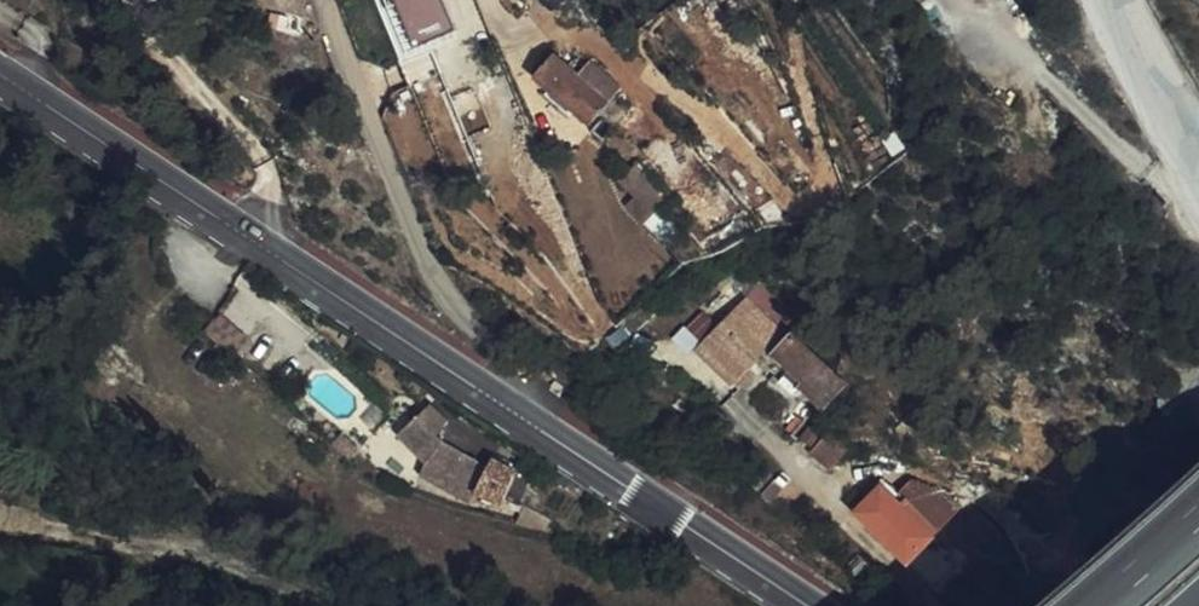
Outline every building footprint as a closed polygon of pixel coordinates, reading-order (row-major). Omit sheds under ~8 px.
[(409,83),(439,73),(430,45),(457,36),(445,0),(382,0),(409,83)] [(604,70),(593,79),(574,60),(554,78),(608,130),(635,102),(604,70)] [(669,229),(691,201),(651,172),(629,198),(649,213),(669,229)] [(639,226),(660,242),(669,229),(649,213),(639,226)] [(689,348),(716,324),(704,310),(676,334),(689,348)] [(757,389),(797,343),(772,320),(732,364),(757,389)] [(823,392),(838,373),(808,345),(789,365),(802,377),(780,399),(804,422),(829,397),(823,392)] [(543,496),(556,472),(534,458),(528,467),(483,440),(493,423),(469,405),(442,432),(469,458),(459,474),(519,508),(543,496)] [(834,461),(849,476),(873,450),(857,433),(851,439),(836,423),(821,439),(839,455),(834,461)] [(892,501),(884,508),(878,503),(863,518),(923,573),(946,546),(926,529),(934,520),(915,504),(906,512),(892,501)]
